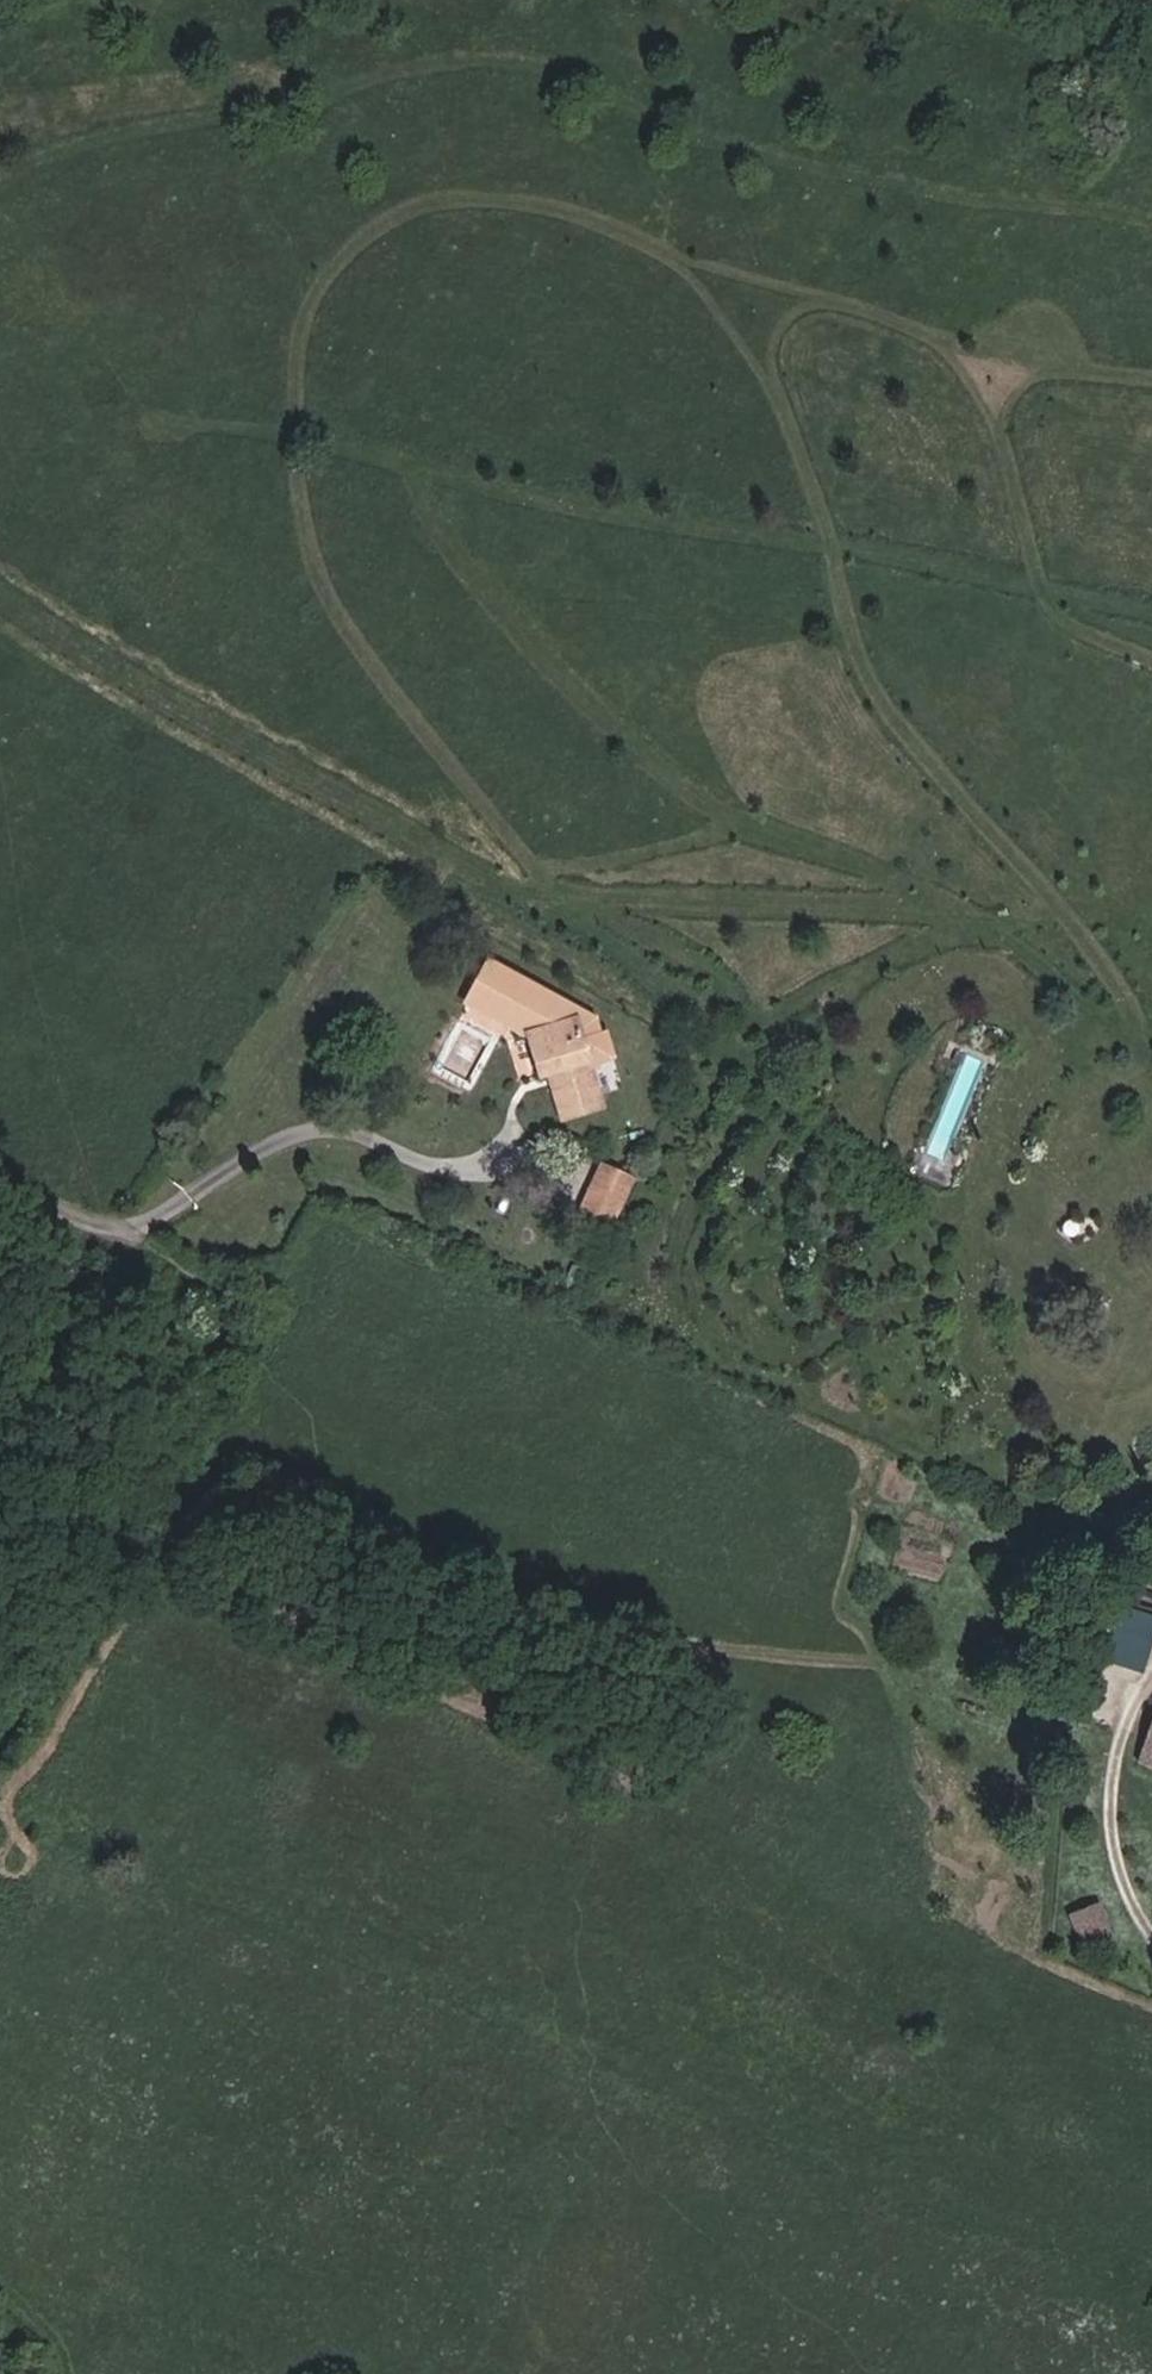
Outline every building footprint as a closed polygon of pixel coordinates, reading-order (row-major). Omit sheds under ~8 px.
[(494,952),(470,996),(530,1027),(544,1072),(554,1070),(567,1114),(612,1100),(600,1056),(623,1050),(614,1021),(608,1023),(604,1007),(494,952)] [(625,1219),(648,1172),(619,1159),(596,1205),(625,1219)] [(1143,1764),(1151,1766),(1151,1736),(1143,1764)] [(1104,1901),(1075,1911),(1087,1944),(1116,1934),(1104,1901)]
